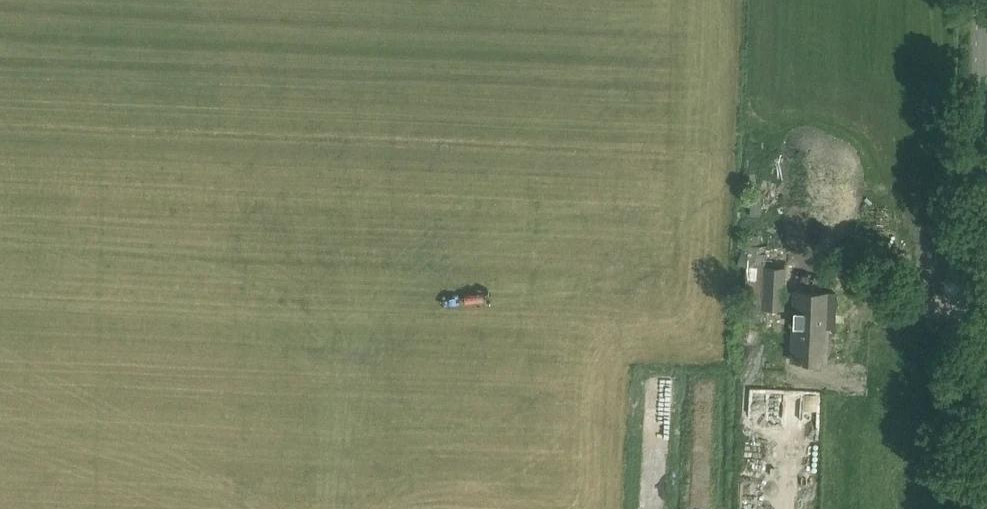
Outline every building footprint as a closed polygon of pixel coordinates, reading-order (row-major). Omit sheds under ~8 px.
[(761,308),(762,265),(745,264),(742,319),(762,320),(762,308),(761,308)] [(761,308),(762,308),(784,310),(785,266),(762,265),(761,308)] [(829,327),(834,327),(836,292),(793,290),(790,360),(827,361),(829,327)]
